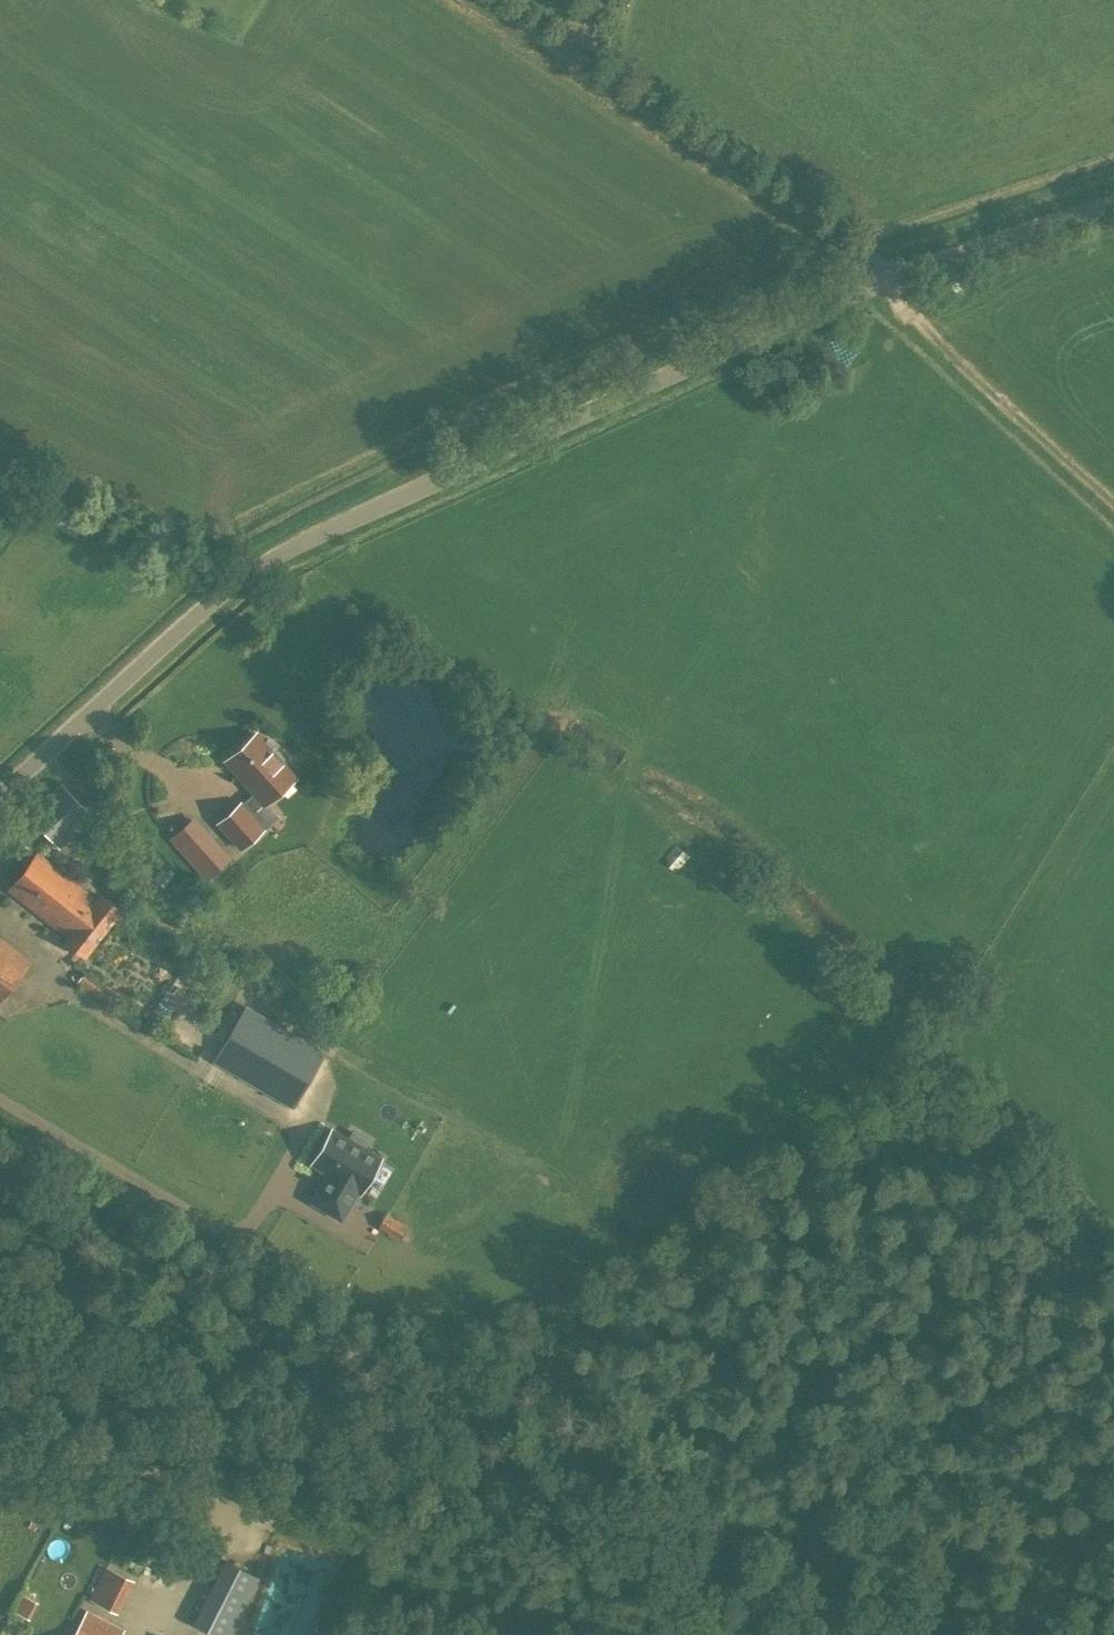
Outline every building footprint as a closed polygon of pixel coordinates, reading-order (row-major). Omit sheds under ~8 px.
[(240,799),(220,821),(245,843),(264,822),(252,810),(264,797),(264,798),(292,768),(249,728),(221,758),(253,787),(241,800),(240,799)] [(91,816),(115,793),(84,762),(60,784),(29,815),(59,847),(91,816)] [(169,837),(208,878),(232,855),(193,815),(169,837)] [(84,956),(119,910),(101,895),(98,899),(38,853),(9,890),(68,936),(64,940),(84,956)] [(30,961),(0,938),(0,999),(30,961)] [(96,999),(106,985),(86,970),(76,983),(96,999)] [(293,1109),(325,1052),(245,1006),(213,1062),(293,1109)] [(340,1130),(321,1163),(341,1175),(337,1183),(335,1181),(323,1202),(350,1218),(367,1190),(371,1192),(390,1159),(340,1130)] [(260,1576),(224,1557),(192,1621),(219,1634),(230,1634),(260,1576)] [(124,1630),(87,1611),(74,1634),(121,1634),(124,1630)]
